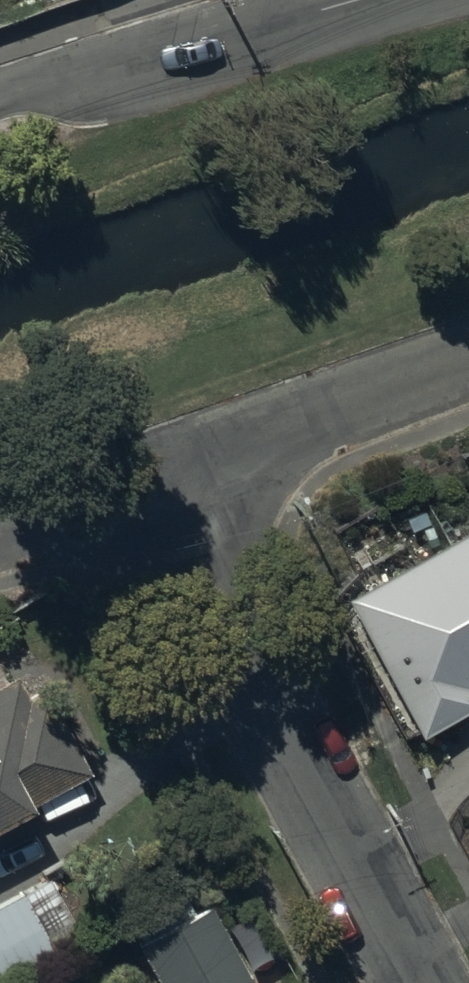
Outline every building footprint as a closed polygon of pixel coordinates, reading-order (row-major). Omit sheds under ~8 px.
[(439,542),(468,594),(468,525),(439,542)] [(439,542),(345,594),(415,721),(463,694),(454,677),(468,669),(468,594),(439,542)] [(0,693),(0,818),(84,774),(50,710),(30,720),(12,686),(0,693)] [(0,901),(0,982),(4,982),(90,938),(55,872),(0,901)] [(139,949),(158,982),(253,982),(213,909),(139,949)]
